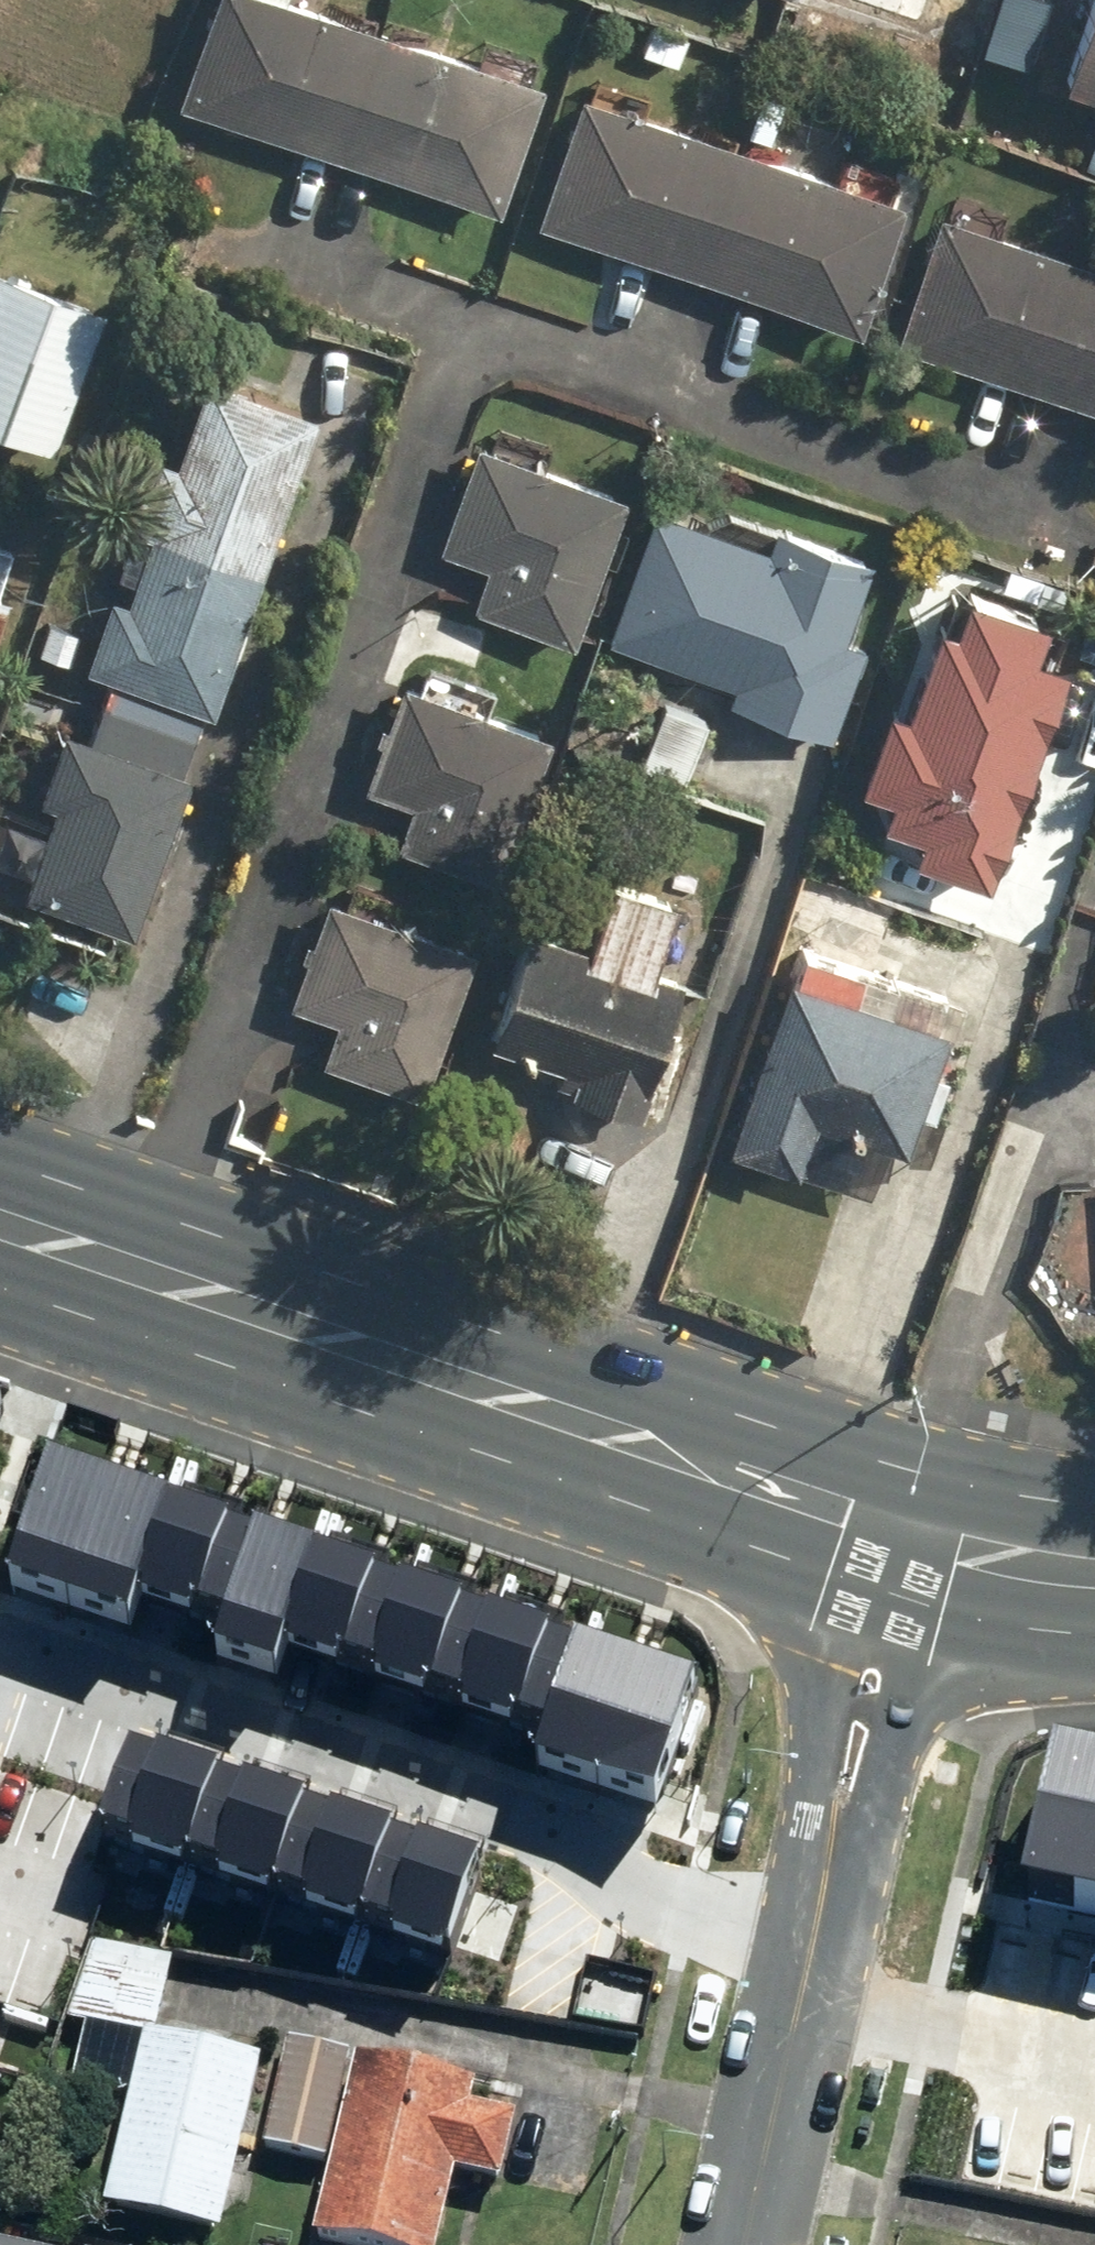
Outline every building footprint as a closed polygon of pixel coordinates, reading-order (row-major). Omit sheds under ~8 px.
[(182,106),(496,212),(539,83),(292,0),(218,0),(182,106)] [(907,26),(916,0),(830,0),(907,26)] [(1066,83),(1094,93),(1094,0),(1066,83)] [(904,204),(584,91),(538,223),(858,335),(904,204)] [(943,213),(898,350),(1094,414),(1094,263),(943,213)] [(59,448),(106,304),(0,270),(0,429),(59,448)] [(181,372),(87,670),(111,678),(206,707),(216,711),(310,412),(181,372)] [(504,431),(497,450),(477,443),(440,550),(485,567),(470,609),(575,646),(628,496),(541,466),(548,446),(504,431)] [(838,739),(845,719),(870,647),(843,638),(871,557),(773,523),(766,543),(658,506),(611,641),(739,685),(733,703),(838,739)] [(20,545),(0,539),(0,614),(20,545)] [(890,701),(864,783),(897,793),(887,825),(919,835),(910,864),(997,891),(1069,659),(1041,650),(1052,613),(966,586),(954,624),(938,619),(911,707),(890,701)] [(436,673),(429,690),(411,683),(369,794),(408,808),(394,846),(500,885),(555,737),(473,707),(479,689),(436,673)] [(206,707),(111,678),(93,737),(187,766),(206,707)] [(711,712),(665,697),(642,765),(688,781),(711,712)] [(192,812),(180,809),(191,772),(64,732),(41,802),(57,807),(26,903),(138,939),(169,841),(181,845),(192,812)] [(492,1046),(560,1066),(553,1088),(645,1116),(651,1094),(687,980),(657,971),(680,897),(613,876),(589,954),(526,934),(492,1046)] [(361,888),(355,907),(331,899),(294,1005),(339,1021),(323,1067),(425,1102),(478,949),(403,923),(409,905),(361,888)] [(946,1020),(861,994),(869,967),(803,947),(795,974),(789,972),(734,1155),(800,1174),(816,1120),(908,1148),(946,1020)] [(107,1460),(47,1440),(5,1564),(65,1585),(107,1460)] [(107,1460),(65,1585),(122,1604),(134,1568),(164,1480),(107,1460)] [(245,1506),(164,1480),(134,1568),(211,1596),(245,1506)] [(315,1531),(245,1506),(211,1596),(203,1617),(273,1643),(280,1626),(315,1531)] [(401,1563),(315,1531),(280,1626),(367,1657),(401,1563)] [(484,1594),(401,1563),(367,1657),(451,1687),(484,1594)] [(576,1624),(484,1594),(451,1687),(450,1693),(541,1724),(576,1624)] [(639,1646),(576,1625),(536,1743),(598,1764),(639,1646)] [(699,1666),(639,1646),(598,1764),(659,1785),(699,1666)] [(217,1753),(131,1724),(99,1816),(111,1820),(185,1845),(217,1753)] [(1053,1724),(1049,1741),(1020,1865),(1094,1880),(1094,1733),(1053,1724)] [(303,1782),(217,1753),(185,1845),(272,1875),(303,1782)] [(390,1812),(303,1782),(272,1875),(360,1905),(390,1812)] [(480,1842),(390,1812),(360,1905),(449,1935),(480,1842)] [(260,2053),(146,2025),(104,2193),(219,2221),(260,2053)] [(348,2042),(288,2029),(264,2138),(324,2151),(348,2042)] [(356,2059),(314,2242),(328,2244),(439,2244),(455,2175),(501,2186),(517,2118),(472,2108),(477,2087),(356,2059)]
